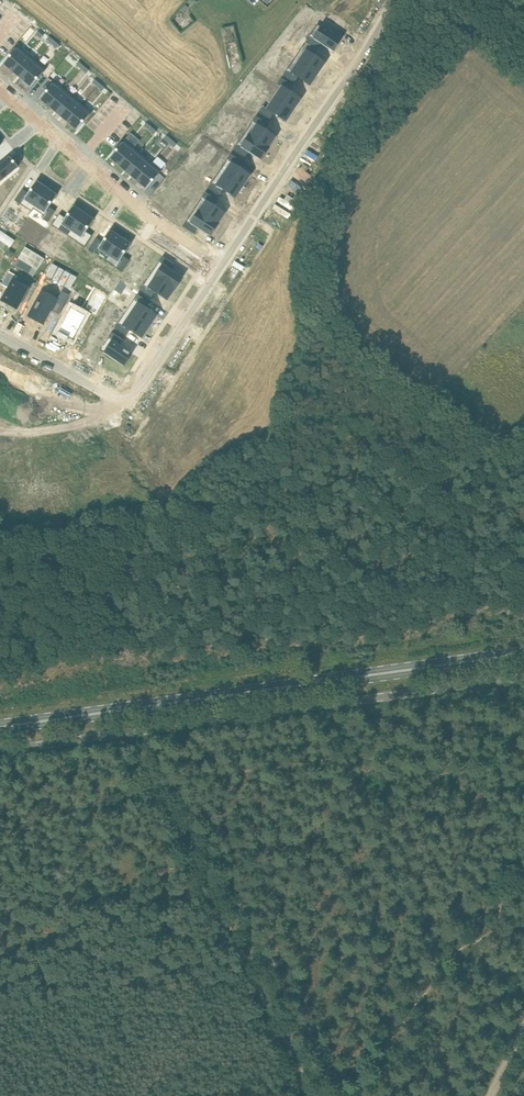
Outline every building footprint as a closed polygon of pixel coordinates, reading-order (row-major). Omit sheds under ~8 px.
[(304,7),(298,15),(303,18),(309,11),(304,7)] [(317,24),(306,41),(317,49),(321,43),(333,51),(341,39),(339,38),(341,37),(334,32),(333,34),(317,24)] [(306,41),(294,58),(317,74),(325,63),(313,55),(317,49),(306,41)] [(19,45),(3,63),(13,71),(28,53),(19,45)] [(28,53),(13,71),(22,79),(37,61),(28,53)] [(294,58),(283,76),(294,83),(297,80),(298,77),(310,85),(317,74),(294,58)] [(37,61),(22,79),(31,87),(47,69),(37,61)] [(258,64),(253,69),(259,73),(263,68),(258,64)] [(282,87),(275,98),(293,110),(301,99),(289,91),(293,85),(281,77),(278,83),(277,84),(282,87)] [(55,80),(40,99),(49,107),(65,88),(55,80)] [(65,88),(49,107),(58,114),(74,96),(65,88)] [(74,96),(58,114),(67,122),(83,104),(74,96)] [(263,106),(259,112),(270,119),(273,116),(274,113),(286,121),(293,110),(275,98),(268,109),(263,105),(263,106)] [(83,104),(67,122),(77,130),(93,112),(83,104)] [(256,116),(245,133),(268,149),(269,148),(268,148),(275,137),(264,129),(266,126),(268,123),(267,123),(256,115),(256,116)] [(213,119),(206,129),(212,134),(215,130),(217,132),(221,126),(213,119)] [(235,147),(233,150),(234,150),(245,157),(247,154),(249,151),(261,159),(268,149),(245,133),(244,134),(235,147)] [(125,139),(109,158),(119,166),(135,147),(134,147),(125,139)] [(135,147),(119,166),(128,173),(144,155),(135,147)] [(231,154),(219,171),(243,186),(250,175),(239,167),(240,165),(243,161),(242,161),(231,153),(231,154)] [(144,155),(128,173),(137,181),(153,162),(144,155)] [(2,181),(19,167),(10,156),(0,165),(0,182),(2,181)] [(185,158),(178,168),(185,173),(192,163),(185,158)] [(153,162),(137,181),(147,189),(162,170),(161,170),(153,162)] [(219,171),(208,188),(220,196),(222,192),(224,190),(235,197),(243,186),(219,171)] [(22,189),(15,200),(31,211),(47,188),(37,181),(29,193),(22,189)] [(47,188),(31,211),(32,212),(34,209),(43,215),(41,218),(48,222),(56,211),(49,207),(57,195),(47,188)] [(205,192),(194,209),(218,225),(218,224),(218,223),(225,213),(213,205),(217,199),(206,191),(205,192)] [(59,213),(52,225),(58,229),(68,236),(84,212),(74,205),(66,217),(59,213)] [(194,209),(183,226),(194,234),(198,227),(210,235),(218,225),(194,209)] [(84,212),(68,236),(85,247),(93,235),(86,231),(94,219),(84,212)] [(96,238),(89,249),(95,254),(98,248),(108,255),(105,260),(121,237),(110,230),(103,242),(96,238)] [(121,237),(105,260),(122,271),(129,260),(123,256),(131,244),(121,237)] [(0,261),(0,269),(6,272),(17,250),(8,245),(0,260),(0,261)] [(163,256),(151,273),(175,288),(182,277),(170,270),(174,263),(163,256)] [(8,288),(1,300),(17,309),(28,288),(14,280),(16,276),(16,275),(9,271),(9,272),(2,285),(6,287),(8,288)] [(151,273),(140,290),(152,298),(156,291),(167,299),(175,288),(151,273)] [(42,291),(28,315),(45,324),(52,310),(59,314),(70,294),(62,290),(57,299),(42,291)] [(96,290),(86,308),(97,314),(107,296),(96,290)] [(137,294),(126,311),(149,326),(156,315),(145,308),(149,301),(137,294)] [(71,307),(58,332),(60,332),(71,339),(73,340),(86,315),(71,307)] [(126,311),(115,328),(126,336),(130,329),(142,337),(149,326),(126,311)] [(111,329),(97,319),(92,328),(106,337),(111,329)] [(112,332),(100,349),(106,353),(105,355),(112,359),(113,358),(124,365),(132,354),(120,346),(124,339),(112,332)] [(229,413),(218,405),(213,413),(224,420),(229,413)]
